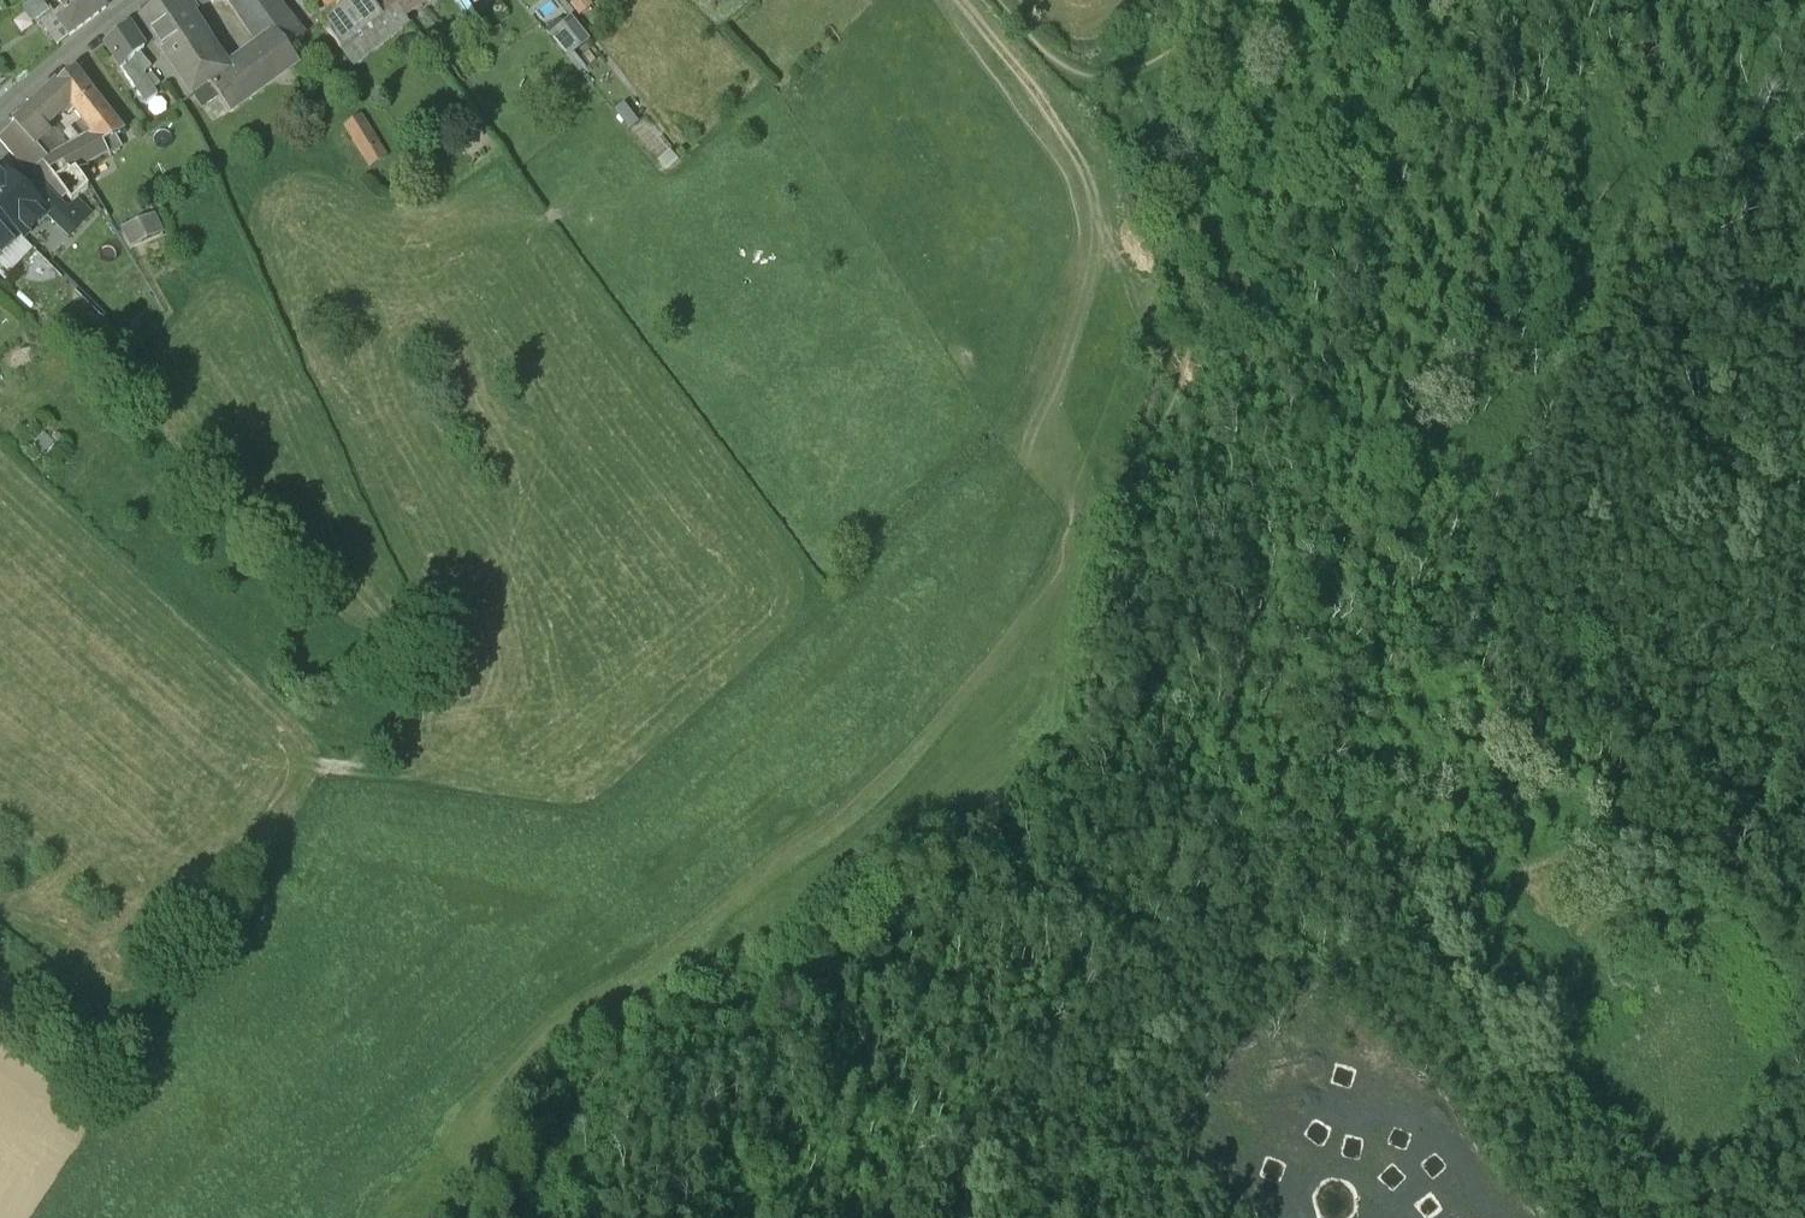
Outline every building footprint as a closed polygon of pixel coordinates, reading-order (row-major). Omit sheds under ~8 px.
[(25,6),(35,21),(50,11),(44,4),(49,0),(32,0),(25,6)] [(100,0),(58,0),(67,13),(47,29),(57,44),(105,7),(100,0)] [(139,18),(173,67),(206,44),(188,20),(196,15),(193,10),(186,0),(167,0),(139,18)] [(193,10),(211,1),(216,0),(186,0),(193,10)] [(260,44),(276,32),(261,12),(254,0),(228,0),(260,44)] [(275,0),(254,0),(261,12),(276,32),(288,48),(304,35),(275,0)] [(368,0),(349,0),(330,15),(321,22),(341,48),(382,17),(374,7),(368,0)] [(330,15),(349,0),(322,0),(330,15)] [(374,7),(382,17),(396,6),(404,17),(427,0),(383,0),(374,7)] [(716,7),(718,10),(709,19),(715,24),(724,15),(725,16),(733,7),(726,0),(723,0),(716,7)] [(575,12),(553,32),(574,55),(596,35),(575,12)] [(288,48),(287,49),(298,62),(318,89),(393,31),(382,17),(341,48),(321,22),(304,35),(288,48)] [(143,47),(128,25),(105,44),(144,101),(156,93),(142,72),(149,66),(138,50),(143,47)] [(260,44),(223,69),(206,44),(173,67),(192,95),(209,84),(227,111),(298,62),(287,49),(288,48),(276,32),(260,44)] [(110,117),(73,69),(54,86),(67,104),(91,135),(93,133),(106,150),(111,147),(107,140),(119,133),(110,117)] [(54,86),(15,124),(27,142),(43,128),(67,104),(54,86)] [(367,126),(353,133),(363,153),(365,153),(370,162),(381,157),(376,147),(377,146),(367,126)] [(91,135),(42,163),(72,202),(87,190),(75,173),(108,152),(106,150),(93,133),(91,135)] [(20,236),(45,211),(1,168),(0,169),(0,217),(20,236)] [(154,213),(120,228),(129,247),(163,233),(154,213)] [(0,217),(0,256),(20,236),(0,217)] [(11,315),(0,303),(0,326),(11,315)]
